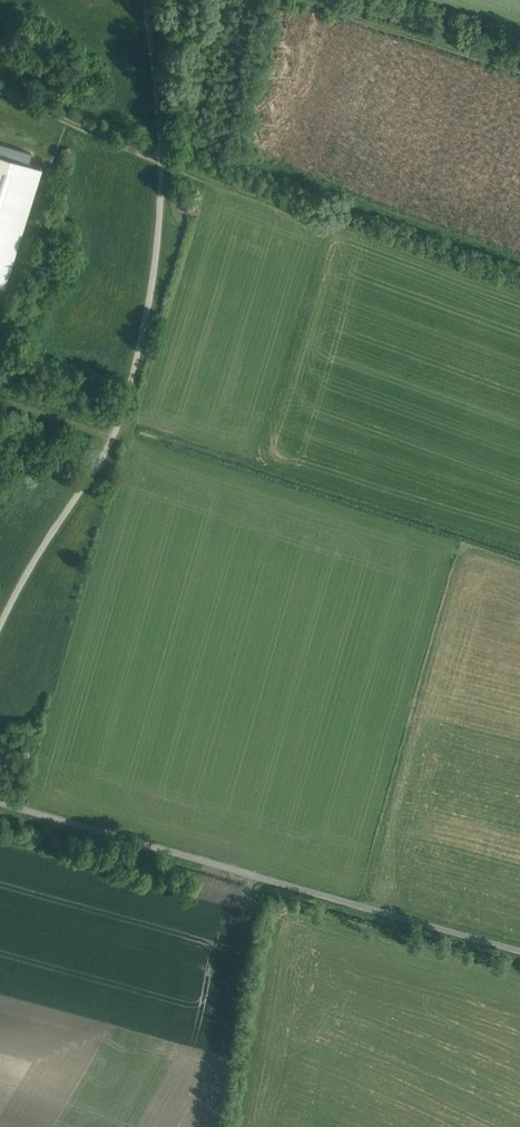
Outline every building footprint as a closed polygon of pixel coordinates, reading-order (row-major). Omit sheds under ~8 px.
[(11,152),(11,154),(26,159),(29,151),(0,142),(0,149),(11,152)] [(3,284),(40,166),(0,153),(0,284),(3,284)]
